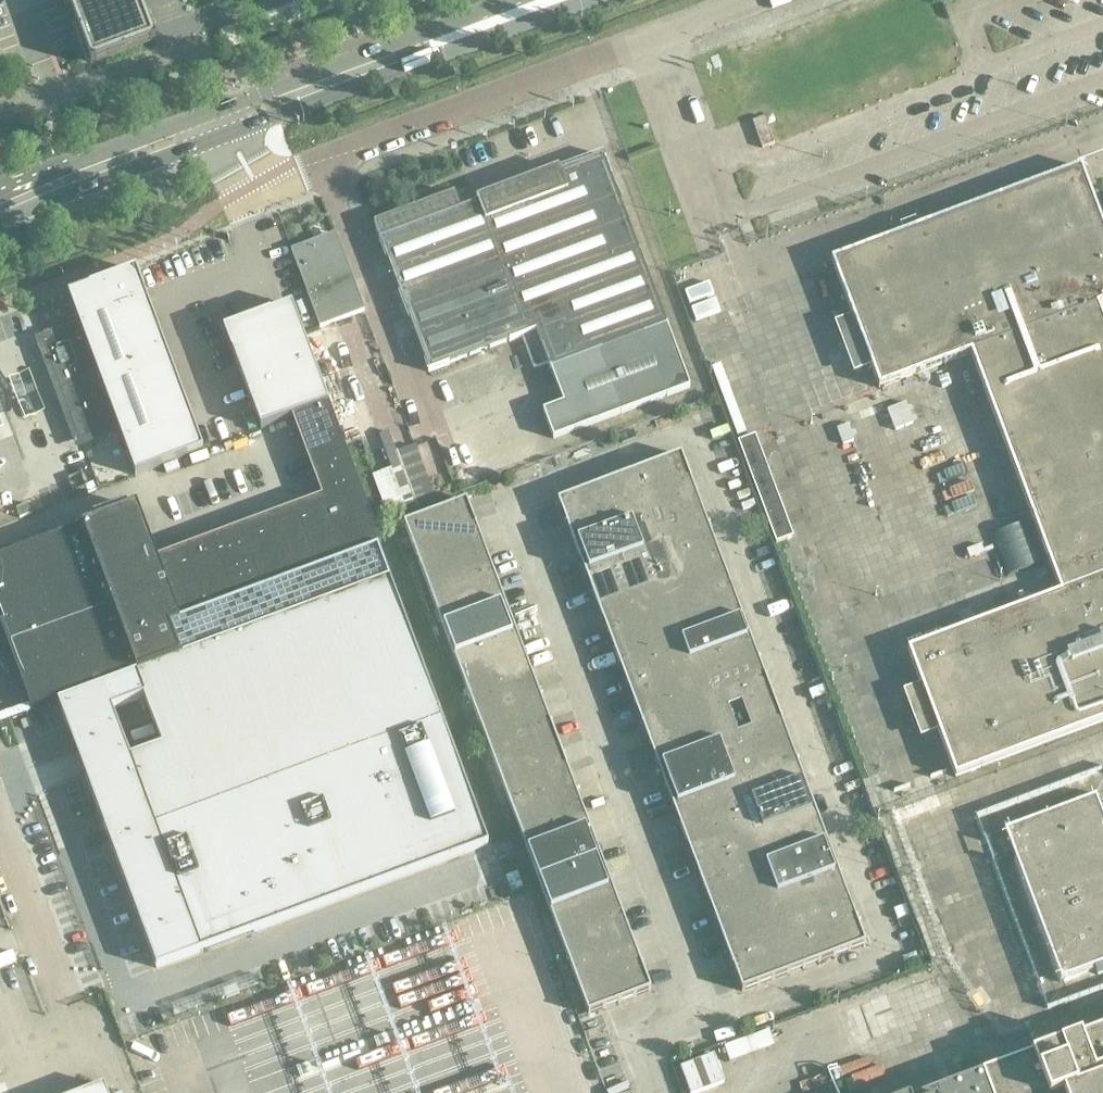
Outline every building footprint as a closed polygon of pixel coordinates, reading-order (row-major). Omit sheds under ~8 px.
[(93,63),(108,57),(109,58),(121,54),(122,51),(125,52),(138,47),(137,47),(153,41),(153,39),(138,0),(68,0),(91,62),(93,63)] [(454,194),(374,223),(380,239),(379,240),(429,371),(523,336),(535,368),(548,363),(550,369),(563,404),(543,411),(553,439),(690,388),(667,326),(604,156),(460,210),(454,194)] [(879,387),(970,353),(1060,592),(1102,575),(1102,320),(1097,305),(1102,303),(1102,227),(1081,167),(831,260),(853,316),(835,323),(854,373),(871,367),(879,387)] [(336,233),(291,249),(319,327),(364,310),(336,233)] [(135,475),(203,450),(136,270),(68,295),(80,327),(117,426),(135,475)] [(260,429),(328,404),(291,305),(223,330),(260,429)] [(98,377),(80,327),(42,341),(60,391),(98,377)] [(22,378),(12,382),(27,423),(38,419),(47,416),(31,375),(22,378)] [(117,426),(98,377),(60,391),(79,441),(117,426)] [(13,434),(12,434),(0,399),(0,439),(13,434)] [(329,404),(292,418),(308,461),(345,447),(329,404)] [(391,432),(380,436),(388,457),(405,500),(432,490),(415,447),(399,453),(391,432)] [(755,435),(739,441),(776,541),(793,535),(755,435)] [(361,491),(345,447),(308,461),(321,497),(324,505),(361,491)] [(682,454),(558,501),(567,524),(566,525),(566,526),(567,526),(642,725),(641,725),(642,727),(643,726),(657,765),(656,765),(657,767),(658,766),(732,966),(732,967),(733,967),(742,991),(866,944),(857,920),(858,920),(857,919),(856,919),(782,720),(783,720),(782,718),(781,719),(767,680),(767,679),(767,678),(766,678),(691,479),(692,479),(692,478),(691,478),(682,454)] [(381,545),(361,491),(324,505),(321,497),(295,507),(318,568),(381,545)] [(467,500),(404,523),(588,1014),(651,990),(642,966),(643,966),(643,965),(642,965),(567,766),(568,765),(567,764),(566,764),(552,726),(553,725),(552,724),(551,724),(476,525),(477,525),(477,523),(476,524),(467,500)] [(16,508),(19,518),(31,514),(27,504),(16,508)] [(90,524),(82,527),(135,671),(136,673),(179,657),(168,625),(179,621),(136,506),(127,510),(126,507),(124,508),(125,511),(92,523),(91,520),(89,521),(90,524)] [(318,568),(295,507),(268,517),(290,578),(318,568)] [(290,578),(268,517),(240,527),(263,588),(290,578)] [(0,557),(0,630),(31,709),(135,671),(82,527),(0,557)] [(263,588),(240,527),(213,537),(236,598),(263,588)] [(236,598),(213,537),(186,548),(208,609),(236,598)] [(208,609),(186,548),(157,558),(180,619),(208,609)] [(908,650),(955,776),(1102,720),(1102,575),(1060,592),(908,650)] [(156,968),(488,845),(389,579),(179,657),(136,673),(58,703),(66,726),(98,812),(156,968)] [(1004,830),(1061,979),(1102,963),(1102,814),(1096,795),(1004,830)] [(278,960),(268,964),(271,970),(273,976),(283,972),(293,968),(295,973),(332,959),(370,945),(367,936),(364,928),(326,942),(278,960)] [(236,984),(223,989),(226,998),(240,993),(236,984)] [(982,1074),(989,1092),(1102,1092),(1102,1028),(982,1074)] [(680,1067),(690,1092),(695,1092),(724,1082),(714,1054),(680,1067)] [(931,1092),(989,1092),(982,1074),(931,1092)]
